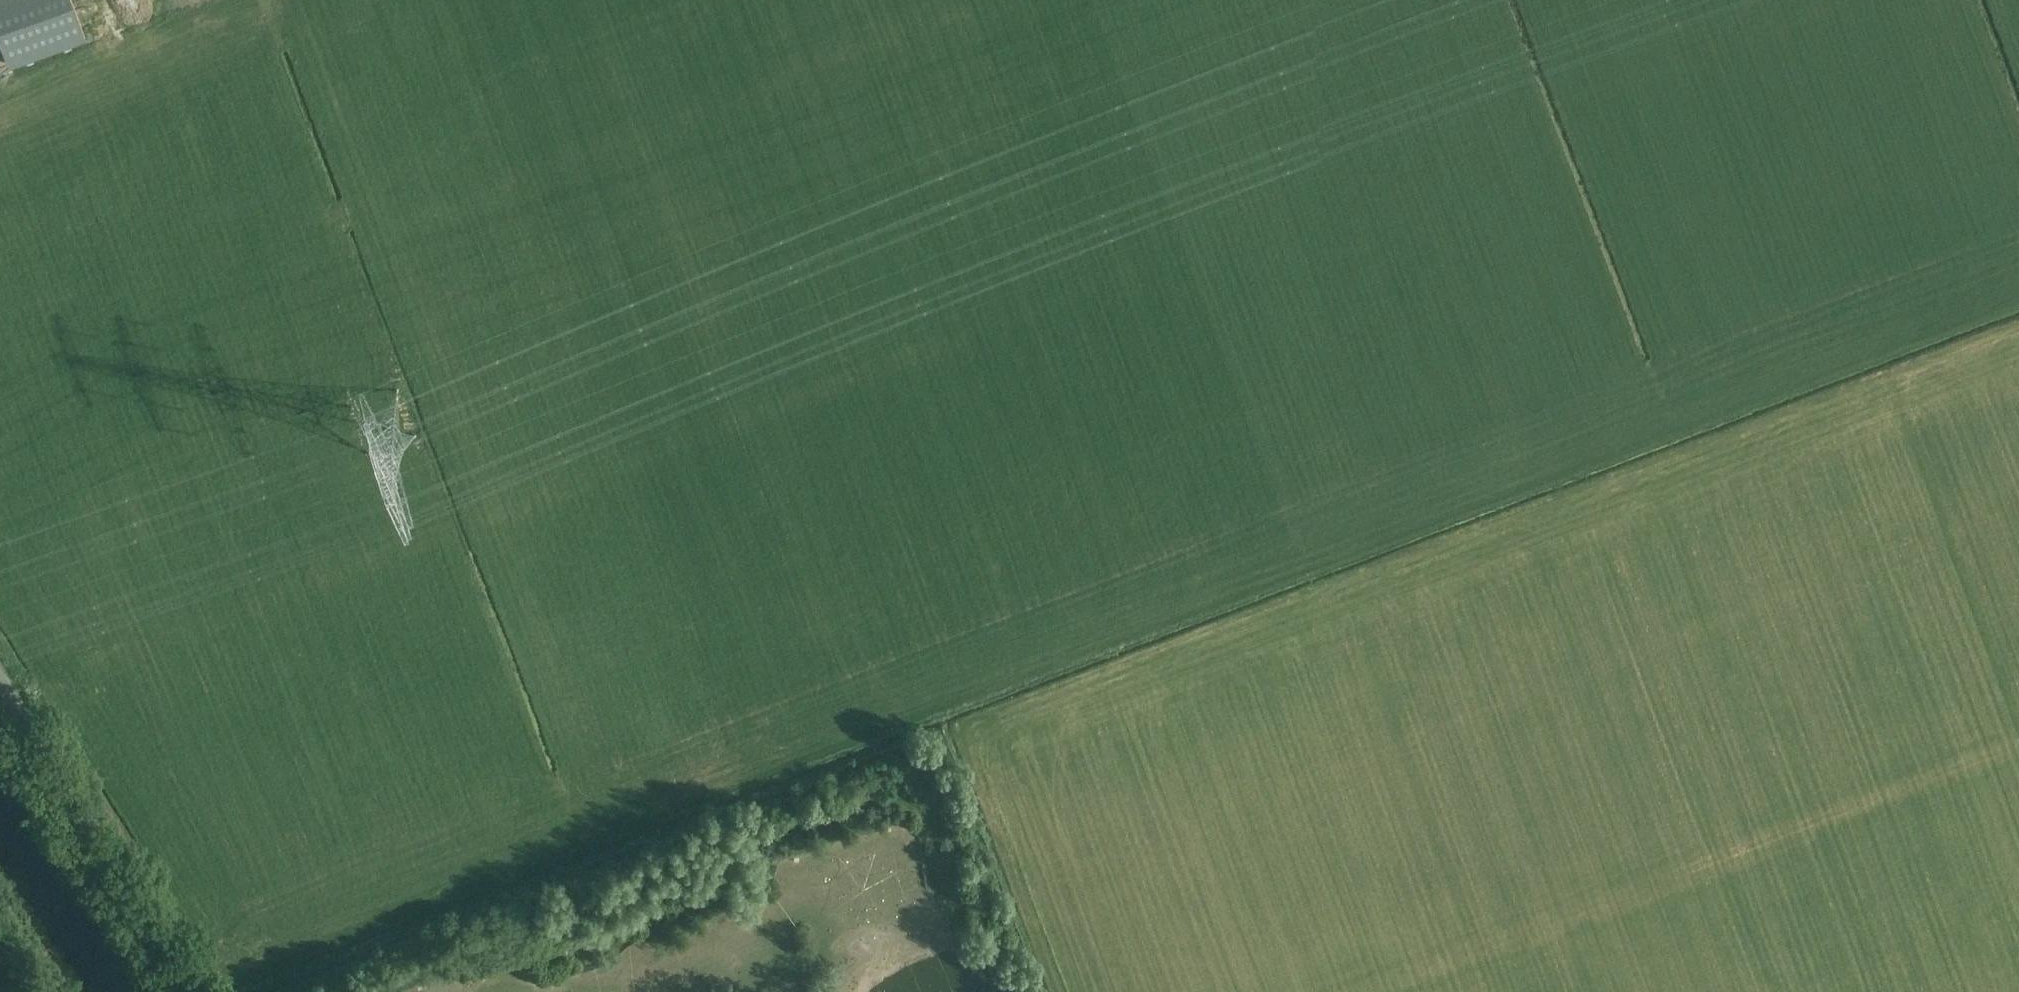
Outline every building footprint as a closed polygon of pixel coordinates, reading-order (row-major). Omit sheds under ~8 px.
[(6,65),(84,35),(71,0),(0,0),(0,49),(6,65)]
